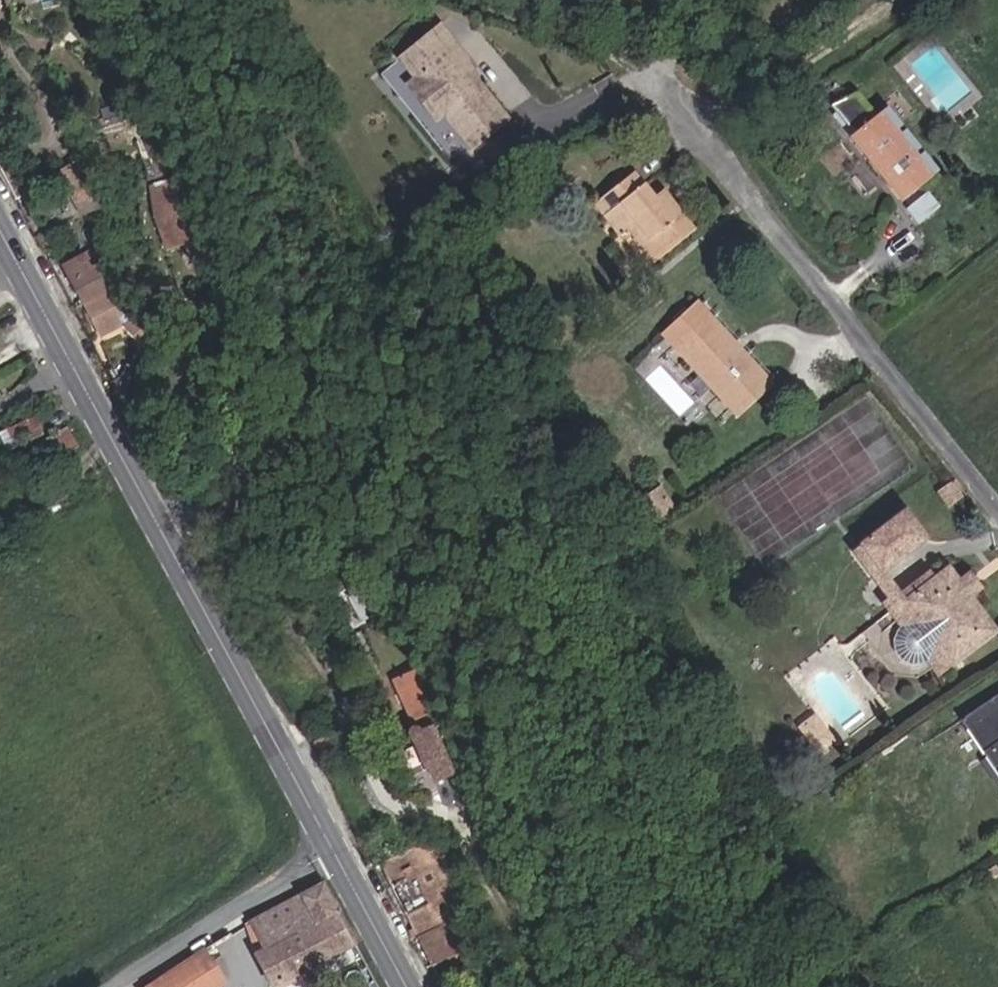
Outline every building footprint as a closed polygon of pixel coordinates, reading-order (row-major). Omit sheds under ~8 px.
[(484,101),(474,88),(487,77),(454,36),(412,69),(429,89),(421,96),(450,132),(458,125),(471,142),(488,129),(501,145),(520,130),(493,96),(484,101)] [(875,117),(856,92),(832,104),(855,133),(850,137),(863,154),(868,150),(873,156),(868,160),(882,176),(886,173),(891,179),(887,183),(900,199),(934,171),(885,109),(875,117)] [(501,145),(488,129),(471,142),(485,159),(501,145)] [(80,155),(53,175),(79,216),(111,202),(80,155)] [(612,229),(629,215),(634,221),(657,249),(688,224),(656,185),(646,193),(625,169),(588,199),(612,229)] [(179,181),(177,174),(144,184),(149,213),(163,253),(193,240),(179,181)] [(938,208),(927,195),(912,208),(923,221),(938,208)] [(657,249),(634,221),(628,227),(651,254),(657,249)] [(60,268),(80,304),(114,285),(101,262),(88,267),(82,256),(60,268)] [(131,315),(114,285),(80,304),(97,336),(118,324),(138,347),(147,332),(136,313),(131,315)] [(682,305),(670,318),(676,324),(666,335),(679,349),(735,405),(767,375),(697,304),(689,312),(682,305)] [(12,450),(42,436),(33,417),(4,431),(12,450)] [(34,447),(41,463),(68,450),(62,435),(34,447)] [(962,494),(951,480),(938,493),(947,507),(962,494)] [(924,537),(903,509),(884,524),(904,552),(924,537)] [(904,552),(884,524),(859,543),(879,571),(904,552)] [(879,571),(859,543),(852,548),(873,576),(879,571)] [(889,610),(937,675),(995,631),(946,566),(889,610)] [(432,782),(454,773),(446,754),(434,720),(413,668),(390,680),(412,727),(407,728),(403,733),(404,735),(405,739),(408,741),(413,741),(432,782)] [(963,723),(984,756),(982,769),(995,786),(997,786),(997,699),(963,723)] [(381,863),(379,864),(429,968),(464,951),(454,922),(469,903),(451,854),(408,850),(381,863)] [(318,889),(243,926),(259,953),(250,959),(267,986),(277,986),(350,950),(318,889)] [(152,984),(154,986),(218,986),(231,979),(210,946),(152,984)]
